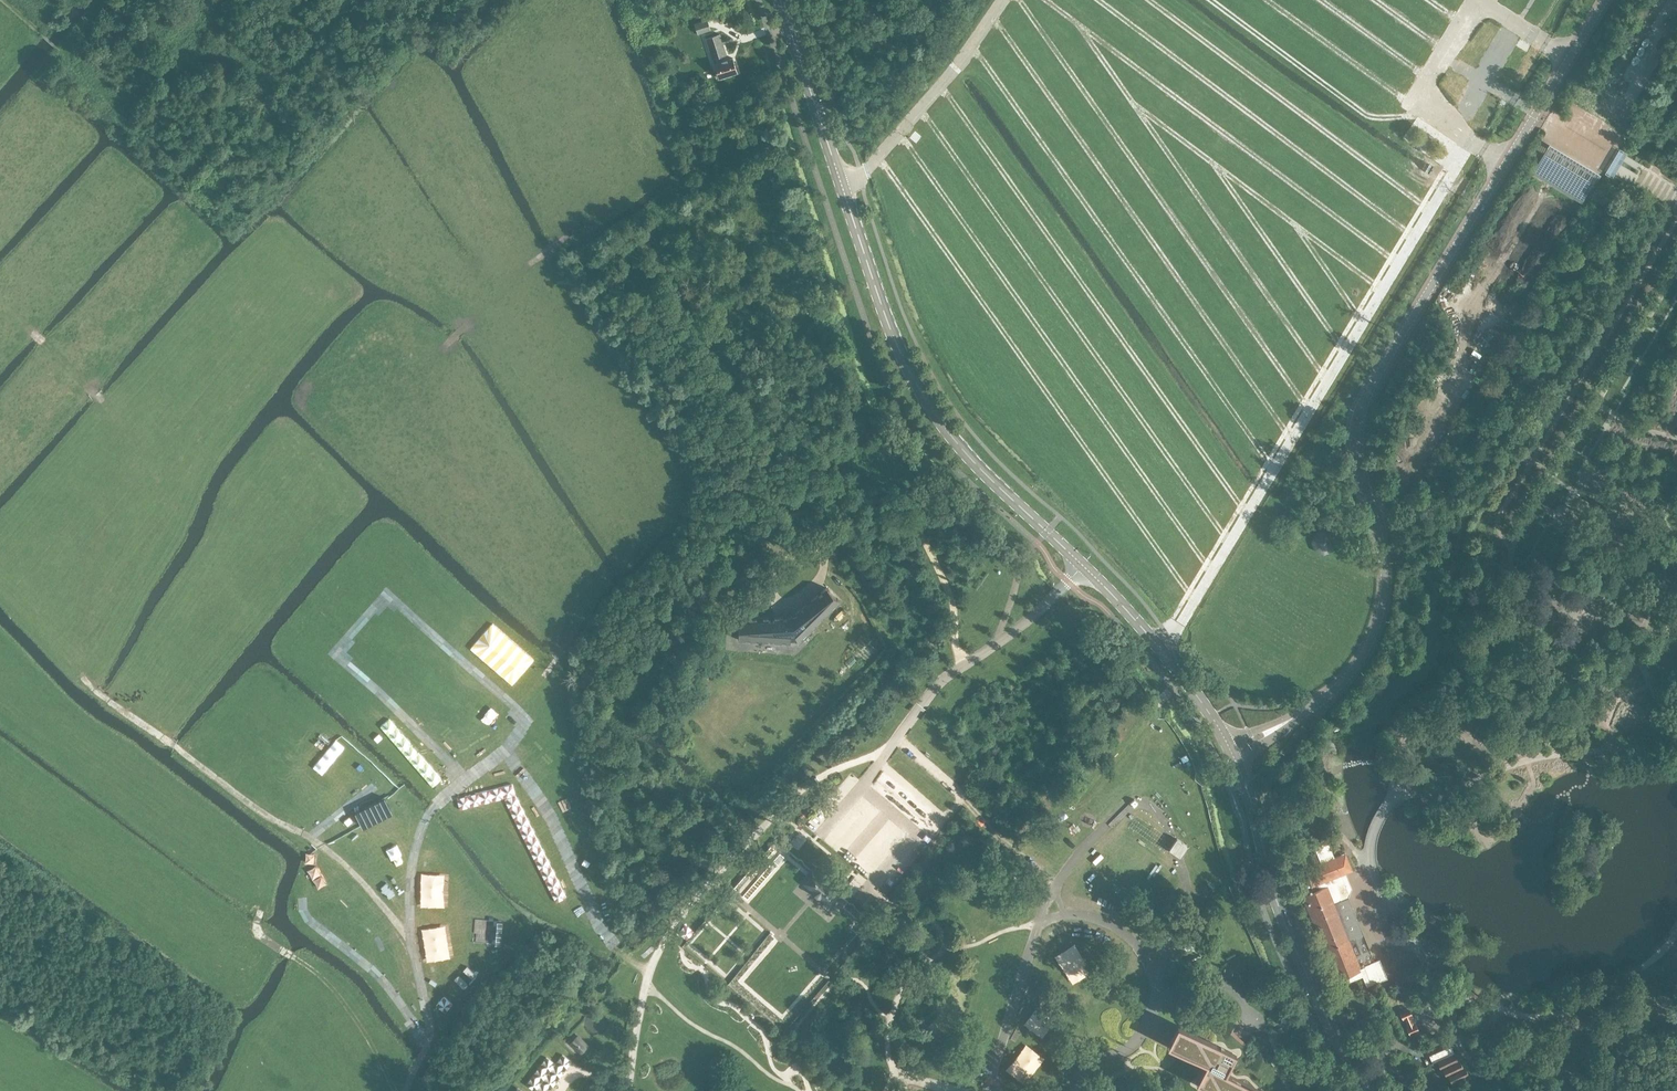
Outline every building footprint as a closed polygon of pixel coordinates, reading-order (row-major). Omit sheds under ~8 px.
[(696,22),(699,32),(711,28),(708,18),(696,22)] [(706,67),(711,81),(736,72),(731,58),(721,61),(719,57),(724,55),(717,34),(703,39),(711,60),(714,59),(716,63),(706,67)] [(1544,153),(1533,172),(1582,202),(1593,183),(1544,153)] [(1313,549),(1322,553),(1331,549),(1334,540),(1331,531),(1322,528),(1314,531),(1310,541),(1313,549)] [(739,619),(738,639),(790,643),(790,641),(797,641),(798,644),(841,602),(827,588),(790,616),(739,619)] [(1300,868),(1292,871),(1300,889),(1311,918),(1332,968),(1338,983),(1339,985),(1354,979),(1362,976),(1367,986),(1379,981),(1386,978),(1379,960),(1374,962),(1369,950),(1368,946),(1362,932),(1359,930),(1346,898),(1349,892),(1341,874),(1347,871),(1352,869),(1345,853),(1335,857),(1326,835),(1312,841),(1316,852),(1306,857),(1301,845),(1293,848),(1300,868)] [(804,885),(829,906),(840,894),(841,893),(815,870),(814,872),(804,885)] [(1360,1002),(1368,998),(1364,989),(1356,993),(1360,1002)] [(1167,1044),(1206,1064),(1196,1083),(1211,1090),(1261,1090),(1226,1073),(1236,1054),(1177,1024),(1167,1044)] [(569,1043),(581,1053),(589,1044),(578,1033),(569,1043)] [(1448,1047),(1430,1055),(1433,1062),(1437,1060),(1440,1068),(1442,1067),(1446,1075),(1448,1074),(1451,1082),(1452,1082),(1454,1085),(1463,1081),(1462,1078),(1468,1075),(1465,1066),(1463,1067),(1459,1059),(1457,1060),(1454,1053),(1451,1046),(1448,1047)]
